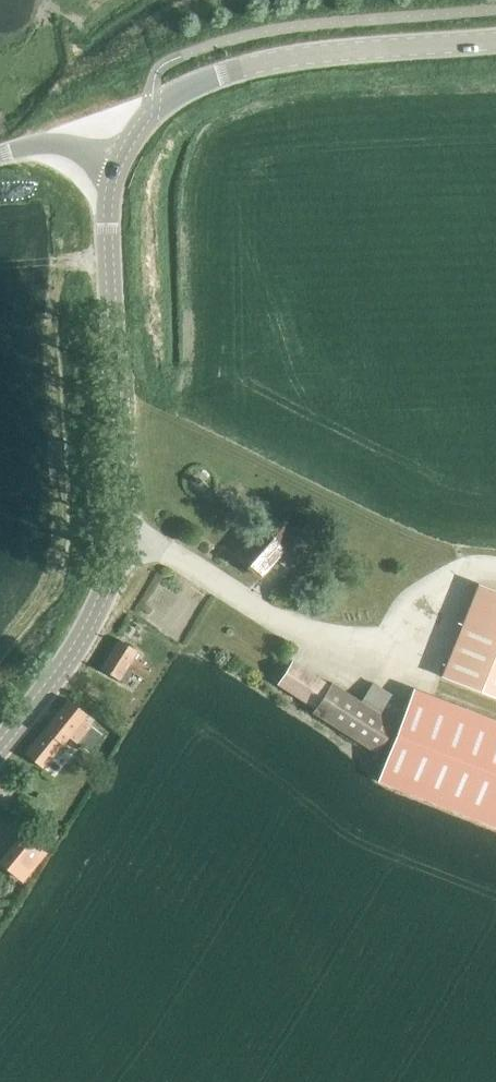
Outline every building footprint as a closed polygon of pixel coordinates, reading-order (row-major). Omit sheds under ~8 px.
[(244,539),(242,538),(232,551),(234,553),(231,556),(259,579),(295,535),(266,512),(244,539)] [(475,583),(438,676),(495,699),(495,591),(475,583)] [(141,678),(147,668),(130,657),(134,651),(117,640),(99,666),(123,682),(130,670),(141,678)] [(310,712),(374,753),(404,704),(370,682),(358,701),(328,682),(327,685),(289,661),(274,685),(312,709),(310,712)] [(413,688),(400,721),(400,722),(377,780),(495,827),(495,721),(413,688)] [(41,769),(66,738),(73,743),(87,726),(80,721),(84,716),(65,700),(22,754),(41,769)] [(34,835),(50,847),(57,838),(42,825),(34,835)] [(22,883),(45,854),(20,833),(0,858),(0,865),(22,883)]
